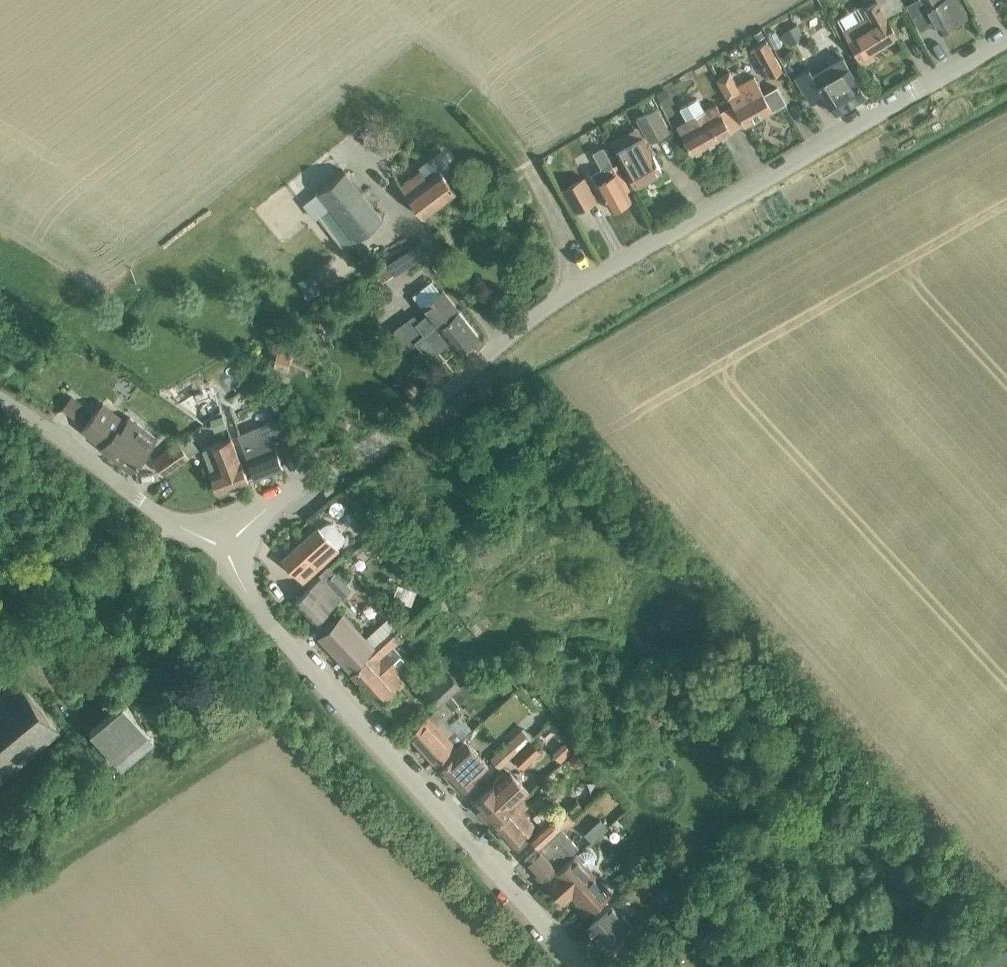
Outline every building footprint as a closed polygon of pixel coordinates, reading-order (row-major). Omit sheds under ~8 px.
[(890,11),(907,7),(905,0),(887,0),(890,11)] [(907,4),(913,16),(921,31),(936,24),(940,33),(968,17),(959,0),(914,0),(907,4)] [(843,29),(863,65),(875,58),(871,51),(886,42),(884,37),(894,31),(878,1),(867,8),(870,14),(843,29)] [(797,22),(783,31),(791,43),(805,34),(797,22)] [(945,38),(929,47),(937,61),(953,52),(945,38)] [(760,56),(771,75),(782,69),(766,41),(751,50),(756,59),(760,56)] [(809,68),(794,77),(811,105),(825,97),(836,115),(868,97),(842,54),(812,72),(809,68)] [(730,73),(717,79),(727,98),(730,97),(745,124),(785,102),(777,87),(764,94),(754,76),(737,85),(730,73)] [(667,86),(657,91),(664,105),(674,100),(667,86)] [(656,105),(652,96),(640,102),(645,111),(656,105)] [(681,107),(688,120),(677,126),(692,154),(732,132),(717,104),(705,110),(698,98),(681,107)] [(648,139),(649,141),(669,131),(657,108),(637,118),(648,139)] [(638,126),(610,142),(636,188),(664,173),(638,126)] [(588,164),(593,173),(592,174),(612,210),(631,199),(603,147),(594,152),(597,158),(588,164)] [(450,162),(441,149),(419,166),(421,170),(401,185),(424,217),(458,192),(441,169),(450,162)] [(346,170),(319,191),(357,239),(383,218),(373,205),(380,200),(371,189),(364,194),(346,170)] [(584,176),(562,188),(575,213),(598,201),(584,176)] [(408,247),(394,261),(403,270),(417,256),(408,247)] [(408,348),(417,340),(430,356),(449,341),(458,352),(478,336),(442,290),(422,306),(429,315),(418,322),(414,317),(395,331),(408,348)] [(78,393),(66,404),(83,420),(94,409),(78,393)] [(100,445),(109,451),(132,469),(156,438),(129,417),(128,418),(103,399),(82,427),(102,443),(100,445)] [(279,456),(300,448),(282,416),(238,434),(255,478),(284,467),(279,456)] [(202,449),(211,472),(219,493),(249,481),(240,460),(231,438),(202,449)] [(180,442),(154,460),(162,474),(189,456),(180,442)] [(344,534),(335,523),(330,522),(326,525),(322,528),(320,526),(282,560),(303,582),(340,548),(338,546),(342,542),(345,538),(344,534)] [(321,576),(296,600),(316,622),(351,589),(335,572),(346,562),(340,557),(330,566),(329,565),(319,574),(321,576)] [(409,606),(417,590),(402,583),(394,598),(409,606)] [(388,609),(370,625),(375,630),(393,615),(388,609)] [(372,651),(374,653),(389,637),(396,631),(402,625),(395,616),(381,628),(376,633),(375,632),(366,639),(343,613),(319,635),(350,669),(372,651)] [(389,637),(374,653),(351,671),(381,704),(405,683),(395,672),(407,661),(393,646),(402,638),(401,637),(421,621),(415,614),(396,631),(389,637)] [(151,670),(174,692),(185,680),(162,658),(151,670)] [(421,688),(425,693),(438,706),(463,683),(447,665),(421,688)] [(60,729),(19,680),(0,696),(0,779),(60,729)] [(453,710),(459,704),(450,695),(409,734),(436,764),(464,737),(447,719),(455,712),(453,710)] [(91,730),(121,766),(154,739),(123,702),(91,730)] [(520,748),(511,739),(492,757),(500,767),(520,748)] [(557,749),(565,759),(577,750),(569,740),(557,749)] [(488,764),(468,742),(440,768),(460,790),(488,764)] [(495,783),(473,803),(493,825),(508,811),(516,804),(517,803),(523,797),(530,791),(517,777),(512,782),(505,774),(503,772),(494,781),(495,783)] [(508,811),(493,825),(512,846),(514,844),(518,849),(531,838),(540,829),(537,826),(523,810),(529,804),(523,797),(517,803),(516,804),(508,811)] [(544,824),(553,834),(560,827),(572,817),(563,807),(544,824)] [(623,811),(615,829),(630,837),(639,818),(623,811)] [(584,834),(591,842),(607,827),(600,819),(584,834)] [(560,827),(553,834),(525,859),(544,879),(567,858),(566,857),(570,853),(571,854),(578,848),(560,827)] [(582,849),(574,857),(546,882),(564,902),(573,895),(589,912),(611,892),(594,874),(588,866),(594,861),(595,858),(595,855),(594,853),(592,851),(590,849),(588,849),(584,849),(582,849)] [(663,889),(673,901),(690,886),(680,875),(663,889)] [(588,927),(606,947),(603,950),(610,958),(638,932),(612,904),(588,927)]
